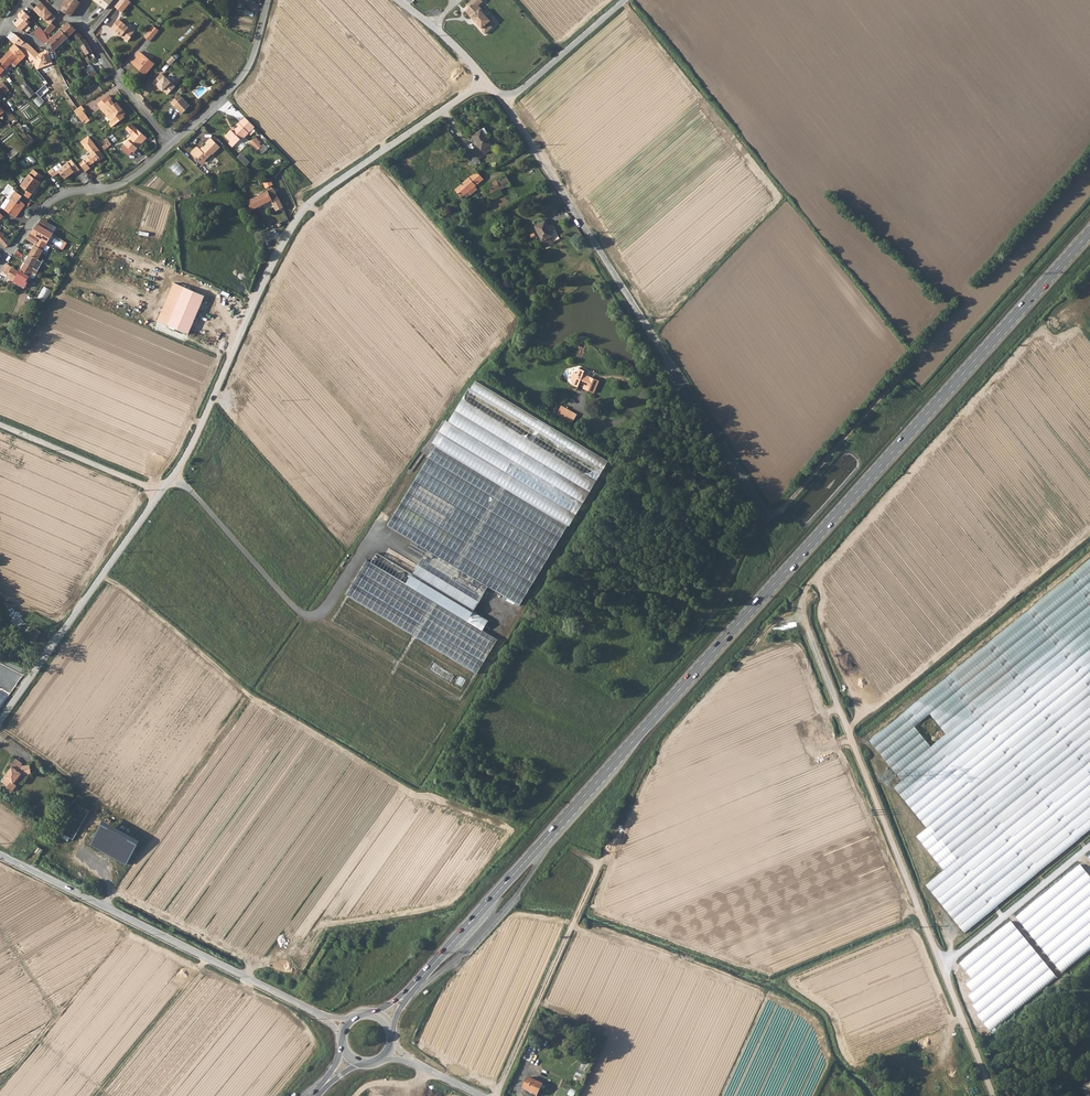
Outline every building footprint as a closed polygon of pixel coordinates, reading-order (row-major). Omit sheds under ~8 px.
[(53,6),(59,11),(60,10),(67,0),(58,0),(53,6)] [(60,10),(63,12),(64,11),(72,17),(81,2),(78,0),(67,0),(60,10)] [(107,10),(115,0),(95,0),(107,10)] [(115,6),(122,12),(131,1),(130,0),(119,0),(115,6)] [(468,5),(470,7),(466,11),(472,18),(473,17),(478,22),(477,23),(482,29),(481,30),(486,35),(491,29),(488,25),(489,23),(484,18),(486,16),(481,11),(482,9),(479,6),(483,2),(482,0),(473,0),(468,5)] [(41,1),(32,9),(31,8),(30,6),(21,15),(23,18),(27,22),(38,13),(47,9),(41,1)] [(50,24),(55,18),(47,9),(40,14),(50,24)] [(29,24),(27,22),(23,18),(22,19),(17,25),(22,30),(29,24)] [(119,19),(111,29),(115,32),(116,31),(129,41),(132,36),(131,35),(135,30),(119,19)] [(91,52),(92,52),(87,41),(69,22),(61,29),(68,38),(71,42),(74,40),(71,36),(73,34),(83,45),(83,46),(82,46),(87,55),(88,54),(93,62),(96,61),(91,52)] [(48,37),(46,33),(44,30),(46,29),(47,27),(48,27),(44,23),(35,32),(45,42),(51,40),(50,39),(48,37)] [(55,28),(50,24),(48,27),(47,27),(46,29),(44,30),(46,33),(48,35),(55,28)] [(153,25),(145,38),(152,42),(160,29),(153,25)] [(50,39),(51,40),(54,51),(68,38),(61,29),(50,39)] [(14,43),(14,42),(20,47),(25,42),(17,35),(16,36),(12,32),(8,37),(14,43)] [(20,47),(24,51),(32,47),(26,41),(25,42),(20,47)] [(16,44),(4,56),(11,63),(15,67),(27,56),(25,54),(23,51),(16,44)] [(24,51),(23,51),(25,54),(31,59),(30,60),(39,70),(54,63),(49,50),(40,53),(32,47),(24,51)] [(140,51),(132,60),(147,73),(155,63),(140,51)] [(0,61),(0,65),(5,70),(11,63),(4,56),(0,61)] [(176,59),(173,56),(167,61),(171,65),(176,59)] [(95,69),(89,74),(94,80),(100,76),(95,69)] [(162,73),(153,82),(156,86),(157,85),(161,89),(162,89),(168,94),(176,87),(162,73)] [(65,78),(61,80),(66,90),(70,88),(65,78)] [(0,84),(0,92),(3,90),(6,93),(9,90),(3,82),(0,84)] [(26,82),(21,86),(30,97),(35,93),(26,82)] [(180,94),(172,102),(175,106),(176,106),(183,113),(187,110),(187,109),(191,105),(180,94)] [(115,105),(115,104),(112,100),(113,99),(110,95),(99,104),(105,112),(108,110),(117,124),(125,118),(124,116),(127,114),(121,106),(117,108),(115,105)] [(35,100),(40,106),(44,103),(39,97),(35,100)] [(82,105),(78,108),(75,111),(83,122),(89,118),(84,111),(85,110),(82,105)] [(108,110),(105,112),(112,121),(111,122),(110,124),(113,127),(117,124),(108,110)] [(244,137),(255,127),(245,117),(226,135),(232,141),(229,143),(233,147),(240,140),(244,137)] [(145,138),(144,137),(145,136),(138,129),(128,139),(129,140),(126,145),(135,153),(147,140),(145,138)] [(486,135),(482,130),(473,135),(484,154),(492,150),(489,146),(491,144),(486,135)] [(8,155),(11,159),(26,148),(35,141),(31,136),(7,154),(8,155)] [(80,164),(86,172),(91,168),(89,166),(97,161),(99,159),(101,161),(105,158),(89,137),(82,142),(89,151),(90,150),(92,154),(89,157),(80,164)] [(108,144),(104,146),(105,149),(112,146),(109,137),(106,139),(108,144)] [(200,162),(204,158),(206,160),(213,154),(216,157),(218,157),(223,151),(223,149),(212,137),(206,142),(207,143),(204,147),(205,147),(202,150),(201,149),(194,155),(200,162)] [(251,143),(258,151),(262,147),(255,139),(251,143)] [(243,153),(239,157),(247,166),(251,162),(243,153)] [(59,171),(64,178),(73,171),(74,173),(79,169),(71,159),(62,166),(59,162),(48,171),(53,176),(59,171)] [(523,165),(507,174),(512,185),(528,175),(523,165)] [(28,191),(25,195),(29,198),(44,177),(33,169),(30,174),(29,173),(21,186),(28,191)] [(462,198),(463,196),(475,187),(476,186),(484,179),(477,171),(455,190),(462,198)] [(513,187),(512,185),(507,174),(500,177),(498,180),(489,184),(484,188),(487,196),(499,190),(510,186),(511,188),(513,187)] [(8,185),(3,194),(11,199),(16,189),(8,185)] [(290,207),(281,186),(275,189),(284,208),(284,209),(290,207)] [(477,190),(475,187),(463,196),(466,199),(477,190)] [(275,189),(248,202),(252,211),(272,201),(277,211),(284,208),(275,189)] [(19,214),(17,213),(24,203),(14,196),(5,209),(16,217),(19,214)] [(87,212),(96,215),(101,202),(92,198),(87,212)] [(19,214),(25,204),(24,203),(17,213),(19,214)] [(53,233),(56,227),(44,220),(42,219),(38,224),(53,233)] [(549,239),(552,237),(545,222),(534,227),(544,248),(551,244),(549,239)] [(53,233),(38,224),(31,233),(47,243),(53,233)] [(5,247),(10,244),(5,236),(0,232),(0,240),(5,247)] [(36,244),(25,263),(34,268),(44,249),(47,243),(31,233),(27,239),(36,244)] [(75,248),(53,233),(47,243),(49,244),(51,242),(71,255),(75,248)] [(34,269),(34,268),(25,263),(20,271),(30,276),(33,278),(37,271),(34,269)] [(27,282),(30,276),(20,271),(20,272),(7,264),(2,271),(15,280),(15,281),(25,288),(28,283),(27,282)] [(45,286),(38,298),(45,302),(52,291),(45,286)] [(206,295),(185,287),(169,326),(189,335),(206,295)] [(584,374),(585,371),(579,368),(577,373),(574,372),(571,379),(574,381),(573,385),(578,387),(579,385),(588,388),(587,390),(594,393),(599,381),(584,374)] [(474,381),(436,445),(389,521),(416,538),(431,547),(426,556),(422,563),(482,600),(492,584),(521,602),(568,527),(608,463),(474,381)] [(561,405),(556,413),(564,418),(569,410),(561,405)] [(576,415),(569,410),(564,418),(571,423),(576,415)] [(411,547),(426,556),(431,547),(416,538),(411,547)] [(499,639),(484,629),(409,583),(415,573),(376,550),(370,559),(367,557),(345,593),(477,674),(499,639)] [(927,885),(965,932),(1089,830),(1089,561),(870,740),(902,781),(894,787),(928,827),(917,836),(945,871),(927,885)] [(482,600),(422,563),(409,583),(484,629),(489,620),(475,611),(482,600)] [(43,632),(36,627),(32,633),(38,638),(43,632)] [(22,766),(22,763),(16,759),(11,765),(13,766),(5,776),(6,778),(3,782),(13,790),(17,785),(16,784),(23,774),(31,773),(30,765),(22,766)] [(14,801),(10,805),(16,810),(19,805),(14,801)] [(73,840),(89,811),(76,804),(59,833),(61,834),(60,837),(67,842),(70,838),(73,840)] [(139,841),(102,821),(89,845),(126,865),(139,841)] [(1079,864),(1016,915),(1063,973),(1089,951),(1089,877),(1079,864)] [(1058,978),(1011,921),(960,963),(973,979),(966,985),(973,993),(969,996),(976,1004),(973,1006),(980,1014),(978,1015),(992,1032),(1058,978)] [(577,1079),(578,1079),(577,1083),(583,1085),(589,1064),(582,1062),(577,1079)] [(542,1085),(528,1077),(522,1088),(536,1095),(542,1085)] [(577,1090),(572,1088),(569,1094),(573,1095),(575,1095),(577,1090)]
